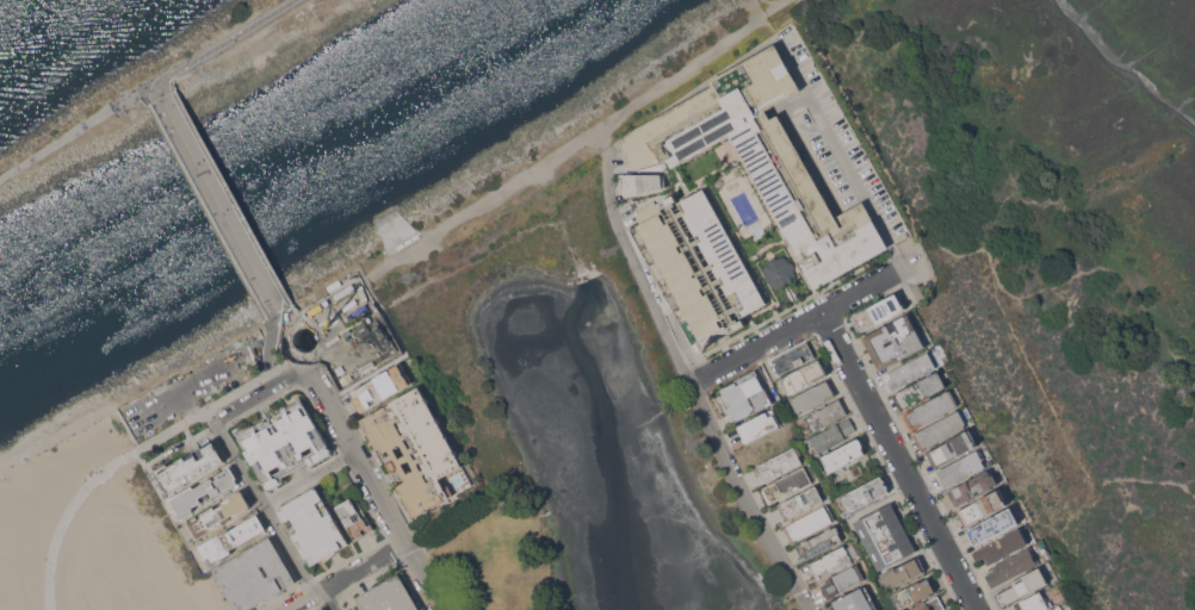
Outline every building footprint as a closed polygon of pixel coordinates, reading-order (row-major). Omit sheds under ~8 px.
[(674,167),(673,167),(668,158),(663,162),(661,157),(642,168),(636,168),(623,144),(621,143),(627,139),(626,137),(638,129),(645,124),(713,86),(710,80),(775,43),(801,89),(766,110),(770,118),(778,114),(841,228),(844,225),(838,214),(863,201),(888,248),(815,290),(798,260),(799,260),(731,135),(674,167)] [(737,176),(732,179),(727,181),(724,183),(719,188),(713,182),(718,178),(724,174),(735,168),(741,167),(743,175),(737,176)] [(625,195),(624,189),(625,189),(624,173),(664,174),(665,187),(625,195)] [(680,201),(705,188),(767,303),(744,315),(741,307),(731,312),(735,319),(738,318),(739,320),(743,318),(747,324),(730,334),(726,328),(731,325),(729,323),(731,322),(727,315),(718,320),(722,326),(699,340),(637,225),(640,223),(633,211),(654,200),(657,206),(660,205),(658,203),(675,194),(677,199),(674,201),(675,204),(680,201)] [(780,256),(782,256),(785,256),(787,257),(788,259),(788,261),(791,261),(792,261),(793,262),(794,264),(794,266),(794,268),(793,270),(794,272),(795,273),(795,275),(795,276),(794,278),(793,279),(791,280),(790,284),(787,286),(786,286),(785,286),(784,286),(781,285),(780,286),(778,287),(776,287),(774,286),(772,285),(772,284),(772,282),(769,281),(767,281),(766,280),(766,279),(764,278),(766,275),(767,273),(764,270),(764,269),(764,267),(764,266),(767,263),(768,263),(769,263),(769,261),(770,259),(772,257),(773,256),(775,256),(776,257),(778,257),(780,256)] [(859,332),(850,317),(898,291),(908,307),(859,332)] [(880,371),(862,337),(909,312),(927,346),(880,371)] [(768,359),(806,338),(816,356),(780,375),(779,374),(778,375),(774,369),(774,371),(769,361),(768,359)] [(928,351),(929,353),(930,353),(937,366),(929,371),(928,369),(925,371),(927,372),(891,391),(886,381),(890,379),(890,376),(886,379),(884,374),(928,351)] [(810,382),(811,384),(790,394),(781,379),(819,359),(828,374),(810,382)] [(363,412),(361,410),(360,411),(351,393),(352,393),(351,392),(402,362),(413,381),(363,412)] [(768,392),(775,388),(780,398),(773,402),(774,403),(753,413),(753,412),(737,419),(735,415),(733,416),(729,407),(731,406),(729,402),(727,403),(724,394),(722,388),(737,381),(736,380),(756,368),(768,392)] [(903,410),(894,394),(940,371),(948,385),(903,410)] [(799,415),(791,398),(829,379),(836,394),(799,415)] [(397,485),(407,480),(400,468),(392,472),(386,462),(395,458),(388,446),(379,450),(376,443),(373,444),(359,419),(360,418),(361,419),(374,412),(373,410),(386,403),(388,403),(405,393),(404,392),(417,385),(417,386),(420,385),(428,402),(431,400),(453,443),(452,444),(463,465),(440,478),(445,486),(448,484),(454,494),(445,499),(446,499),(415,517),(397,485)] [(923,424),(912,430),(904,415),(949,390),(958,405),(923,424)] [(267,488),(266,487),(266,484),(268,483),(267,481),(265,483),(239,437),(237,438),(236,435),(265,418),(266,421),(274,416),(273,413),(302,397),(329,446),(327,447),(327,448),(329,447),(332,449),(332,452),(330,453),(311,465),(309,461),(283,477),(284,478),(284,480),(283,481),(271,488),(267,488)] [(826,405),(840,398),(848,413),(822,427),(821,427),(813,430),(806,416),(812,412),(822,407),(826,405)] [(960,410),(966,422),(965,423),(966,424),(965,424),(965,425),(960,429),(928,447),(922,450),(912,434),(960,410)] [(745,442),(743,438),(744,437),(738,427),(767,411),(769,416),(775,413),(781,424),(745,442)] [(829,448),(830,450),(825,453),(824,450),(818,453),(811,438),(850,417),(856,430),(844,436),(846,438),(829,448)] [(935,468),(927,452),(970,429),(978,444),(935,468)] [(830,472),(826,466),(828,466),(823,456),(860,437),(861,438),(863,441),(865,446),(863,447),(867,453),(830,472)] [(169,465),(213,438),(225,460),(187,483),(187,484),(179,488),(178,487),(168,493),(155,469),(168,462),(169,465)] [(761,484),(760,480),(761,479),(760,477),(761,477),(760,473),(762,472),(759,466),(794,447),(795,448),(798,446),(801,453),(798,454),(803,462),(761,484)] [(946,487),(937,471),(979,449),(984,458),(982,459),(985,466),(946,487)] [(211,498),(210,497),(206,499),(204,494),(200,497),(203,502),(194,506),(196,508),(194,509),(194,510),(182,517),(172,498),(193,485),(194,487),(231,466),(237,478),(236,479),(239,483),(211,498)] [(804,466),(812,481),(801,488),(800,487),(769,504),(762,491),(763,488),(804,466)] [(956,505),(953,499),(955,498),(951,490),(989,469),(991,475),(993,474),(998,483),(956,505)] [(847,505),(846,503),(844,500),(844,497),(844,496),(881,475),(881,477),(883,478),(885,480),(885,481),(884,481),(886,485),(887,484),(887,486),(888,490),(890,491),(852,511),(853,513),(843,517),(841,512),(849,508),(848,508),(847,505)] [(816,485),(824,500),(803,512),(801,511),(788,518),(787,518),(786,517),(779,506),(780,505),(780,504),(816,485)] [(317,486),(349,543),(311,566),(278,509),(281,506),(317,486)] [(966,527),(958,511),(1001,488),(1009,504),(966,527)] [(190,522),(216,506),(217,509),(224,505),(222,502),(242,490),(252,505),(240,512),(240,511),(231,516),(233,518),(199,539),(190,522)] [(336,506),(352,497),(353,499),(357,498),(374,528),(355,539),(336,506)] [(917,550),(879,569),(854,522),(891,502),(917,550)] [(799,539),(799,540),(793,542),(785,527),(828,504),(835,519),(799,539)] [(1011,508),(1020,522),(992,536),(990,537),(987,537),(974,544),(967,530),(1011,508)] [(258,513),(267,528),(237,546),(240,548),(210,565),(199,546),(228,529),(230,529),(258,513)] [(835,525),(836,527),(837,527),(840,531),(843,540),(807,558),(806,555),(803,556),(797,546),(798,546),(798,544),(835,525)] [(1021,527),(1029,542),(1027,543),(1028,546),(1014,553),(1013,552),(989,565),(984,556),(976,561),(972,553),(1021,527)] [(266,598),(246,609),(238,609),(213,569),(271,536),(297,581),(267,599),(266,598)] [(826,574),(825,569),(813,577),(807,566),(810,565),(810,564),(843,544),(852,560),(826,574)] [(992,587),(985,574),(995,569),(993,566),(1032,546),(1040,561),(992,587)] [(892,589),(891,585),(888,586),(883,575),(920,555),(927,569),(924,571),(925,571),(892,589)] [(857,564),(866,579),(840,591),(841,592),(828,598),(826,596),(824,595),(822,591),(822,587),(821,586),(828,583),(826,579),(857,564)] [(1002,608),(995,595),(1013,585),(1011,581),(1041,566),(1050,581),(1002,608)] [(400,572),(421,609),(365,609),(358,597),(400,572)] [(1058,578),(1052,581),(1050,577),(1054,573),(1057,572),(1059,578),(1058,578)] [(904,608),(905,609),(893,609),(887,597),(886,595),(894,590),(896,592),(896,593),(920,580),(921,581),(928,578),(935,591),(904,608)] [(885,608),(882,609),(838,609),(834,602),(861,586),(862,587),(866,585),(873,599),(879,596),(885,608)] [(1053,605),(1044,609),(1018,609),(1023,608),(1021,602),(1041,591),(1045,597),(1047,596),(1050,600),(1051,599),(1053,605)] [(945,608),(941,609),(910,609),(939,595),(945,608)]
